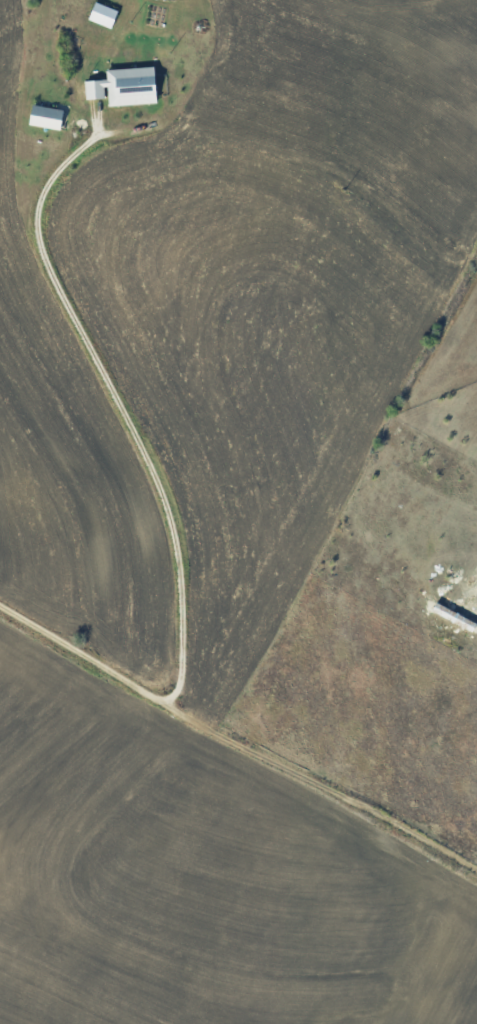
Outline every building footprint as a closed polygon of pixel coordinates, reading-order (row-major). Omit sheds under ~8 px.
[(114,27),(120,9),(96,2),(91,20),(114,27)] [(159,103),(157,66),(108,68),(109,79),(87,80),(88,98),(109,97),(110,105),(159,103)] [(66,110),(36,103),(31,123),(62,130),(66,110)]
